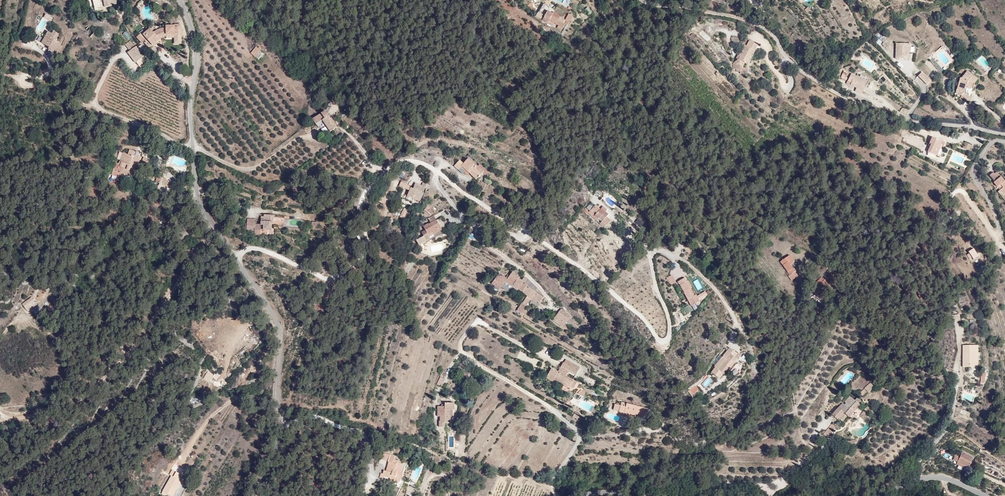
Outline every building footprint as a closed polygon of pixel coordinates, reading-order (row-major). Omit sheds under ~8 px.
[(557,20),(560,15),(552,10),(551,12),(547,10),(550,5),(543,1),(536,15),(551,24),(552,22),(556,24),(555,26),(559,29),(562,23),(557,20)] [(106,14),(106,18),(115,18),(115,7),(111,7),(111,14),(106,14)] [(568,26),(573,16),(568,13),(562,23),(568,26)] [(164,36),(166,35),(166,34),(175,34),(175,37),(175,44),(181,44),(181,23),(174,23),(174,25),(166,25),(166,27),(160,28),(157,30),(154,32),(151,28),(144,34),(142,31),(137,36),(140,40),(141,38),(143,37),(145,40),(144,41),(153,52),(157,49),(153,44),(160,37),(164,36)] [(39,41),(58,48),(65,33),(53,28),(39,41)] [(699,28),(694,32),(703,44),(708,40),(699,28)] [(121,35),(127,41),(132,37),(127,30),(121,35)] [(136,45),(132,39),(126,44),(130,50),(128,51),(133,58),(142,52),(137,44),(136,45)] [(732,58),(734,59),(728,62),(728,68),(731,68),(731,71),(734,71),(734,73),(741,74),(742,68),(738,68),(738,66),(740,63),(741,64),(744,59),(743,58),(747,54),(748,54),(749,55),(750,55),(752,56),(753,53),(751,52),(755,47),(743,39),(739,44),(742,46),(735,55),(734,54),(732,58)] [(256,57),(262,50),(260,48),(261,47),(259,46),(258,47),(257,46),(252,53),(256,57)] [(909,56),(909,47),(895,47),(895,63),(898,63),(898,61),(904,60),(910,60),(909,56)] [(142,52),(133,58),(136,62),(145,56),(142,52)] [(972,82),(967,79),(968,78),(974,81),(977,76),(966,70),(962,76),(959,77),(957,87),(961,88),(959,92),(969,99),(971,95),(965,91),(967,88),(965,87),(965,85),(971,86),(972,82)] [(917,75),(925,84),(930,80),(921,71),(917,75)] [(854,75),(853,78),(865,84),(866,82),(854,75)] [(860,93),(865,84),(853,78),(850,76),(846,83),(849,85),(848,87),(860,93)] [(325,111),(312,119),(316,125),(323,121),(331,132),(337,128),(325,111)] [(339,126),(333,116),(330,118),(337,128),(339,126)] [(940,146),(943,141),(931,136),(928,142),(929,142),(926,149),(935,153),(939,145),(940,146)] [(961,147),(968,150),(970,144),(964,141),(961,147)] [(907,145),(905,150),(913,154),(916,150),(907,145)] [(137,166),(142,153),(132,149),(131,151),(128,150),(126,156),(124,155),(122,153),(118,162),(120,162),(118,167),(122,168),(121,173),(131,177),(134,168),(133,167),(134,165),(137,166)] [(150,159),(143,156),(140,164),(147,166),(150,159)] [(470,159),(469,160),(478,168),(479,167),(470,159)] [(465,165),(461,161),(455,166),(460,171),(464,167),(470,173),(477,180),(484,173),(486,176),(489,173),(481,165),(479,167),(478,168),(469,160),(465,165)] [(122,168),(118,167),(114,166),(111,175),(119,177),(121,173),(122,168)] [(464,167),(460,171),(464,175),(465,173),(468,176),(470,173),(464,167)] [(156,181),(158,175),(151,172),(149,179),(156,181)] [(1004,192),(1004,183),(1000,176),(997,178),(993,172),(989,174),(993,181),(992,182),(1000,194),(1004,192)] [(162,183),(164,177),(158,175),(156,181),(162,183)] [(420,201),(426,189),(416,184),(414,188),(411,187),(408,196),(411,198),(420,201)] [(598,207),(593,202),(587,210),(590,213),(593,210),(595,211),(591,214),(596,219),(599,215),(602,218),(607,212),(604,209),(603,211),(598,207)] [(434,210),(428,206),(425,210),(432,215),(434,210)] [(271,229),(272,221),(273,221),(274,213),(263,212),(263,214),(260,214),(260,221),(255,221),(255,217),(247,216),(246,229),(254,230),(261,233),(261,228),(271,229)] [(603,225),(610,219),(605,214),(602,218),(599,221),(603,225)] [(443,231),(435,217),(430,220),(432,224),(424,227),(426,231),(422,234),(423,237),(416,241),(418,246),(431,240),(429,237),(433,235),(434,237),(443,231)] [(634,223),(642,228),(645,223),(637,218),(634,223)] [(978,255),(973,248),(968,251),(973,258),(978,255)] [(792,269),(789,265),(794,261),(789,254),(780,261),(789,273),(790,274),(796,270),(794,267),(792,269)] [(791,279),(799,274),(796,270),(790,274),(789,273),(787,275),(791,279)] [(503,285),(506,280),(519,288),(520,287),(528,292),(523,301),(529,304),(532,299),(539,302),(540,300),(541,301),(545,295),(528,283),(529,282),(526,279),(523,277),(520,275),(519,277),(511,272),(508,276),(500,271),(492,283),(501,288),(503,285)] [(670,285),(675,282),(672,275),(666,278),(670,285)] [(834,286),(823,276),(817,282),(820,285),(816,290),(821,295),(824,292),(822,291),(827,286),(831,289),(834,286)] [(695,297),(689,288),(688,289),(686,284),(687,283),(685,279),(677,283),(687,301),(695,297)] [(506,280),(503,285),(510,290),(514,285),(506,280)] [(32,298),(28,301),(31,305),(33,308),(37,305),(35,303),(32,298)] [(524,313),(528,306),(522,303),(518,310),(524,313)] [(687,314),(692,310),(687,305),(683,308),(687,314)] [(574,314),(564,306),(561,309),(571,318),(574,314)] [(571,318),(561,309),(554,318),(564,327),(571,318)] [(974,363),(976,342),(964,340),(962,362),(974,363)] [(736,367),(742,360),(743,361),(746,358),(744,357),(746,354),(737,347),(722,367),(724,368),(720,373),(727,379),(731,374),(732,375),(738,368),(736,367)] [(739,369),(745,362),(743,361),(742,360),(736,367),(738,368),(739,369)] [(464,363),(461,361),(454,371),(457,373),(464,363)] [(579,375),(584,367),(575,362),(573,365),(568,362),(567,361),(563,366),(579,375)] [(576,379),(554,365),(548,375),(555,380),(556,378),(557,376),(572,385),(576,379)] [(444,377),(437,374),(434,381),(440,385),(444,377)] [(572,385),(557,376),(556,378),(570,387),(572,385)] [(844,388),(840,384),(839,385),(835,381),(831,385),(835,390),(836,389),(840,393),(844,388)] [(690,395),(699,391),(697,386),(688,389),(690,395)] [(848,418),(860,406),(850,396),(845,401),(847,403),(845,406),(840,410),(843,412),(838,417),(842,421),(847,416),(848,418)] [(453,417),(454,402),(444,401),(444,404),(437,404),(436,415),(439,415),(439,419),(438,419),(437,426),(444,426),(445,422),(450,422),(450,416),(453,417)] [(838,417),(836,415),(840,410),(845,406),(842,403),(832,414),(837,419),(838,417)] [(656,416),(650,409),(631,404),(630,407),(623,405),(621,413),(635,417),(633,425),(641,427),(644,416),(645,413),(656,416)] [(826,435),(835,427),(831,423),(823,432),(826,435)] [(967,466),(973,455),(961,449),(958,454),(954,452),(951,457),(955,459),(963,464),(967,466)] [(388,461),(391,454),(385,452),(383,459),(388,461)] [(384,479),(391,463),(392,454),(391,454),(388,461),(389,462),(387,468),(386,468),(385,470),(384,469),(379,478),(384,479)] [(392,481),(398,459),(396,458),(396,455),(392,454),(391,463),(385,477),(390,479),(390,481),(392,481)] [(402,472),(404,464),(397,462),(392,481),(391,482),(395,483),(399,479),(401,480),(403,474),(403,473),(402,472)] [(186,477),(174,470),(171,476),(173,477),(163,495),(165,495),(169,495),(176,495),(186,477)]
